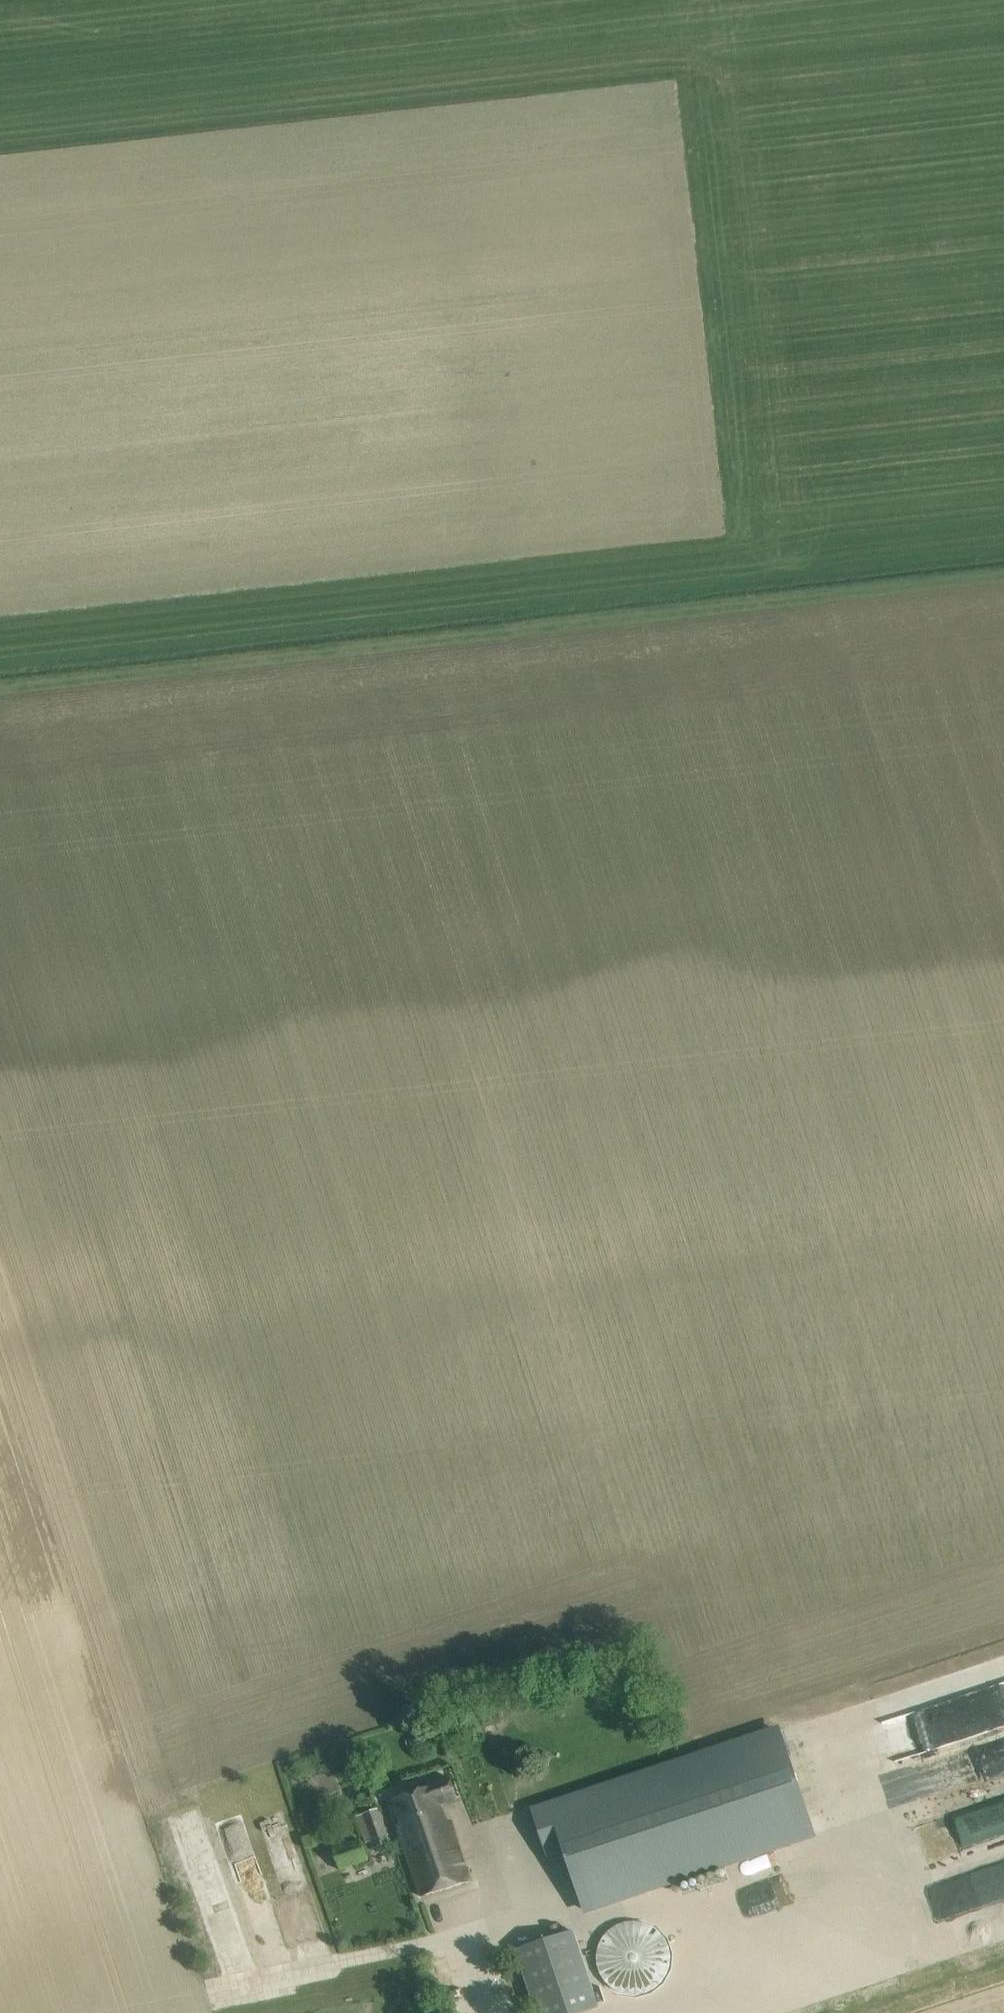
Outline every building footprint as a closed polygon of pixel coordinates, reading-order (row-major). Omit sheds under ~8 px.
[(780,1725),(531,1808),(547,1858),(563,1852),(584,1916),(817,1838),(787,1746),(780,1727),(780,1725)] [(978,1777),(1003,1769),(1003,1738),(970,1747),(978,1777)] [(451,1822),(446,1823),(440,1806),(457,1799),(449,1777),(431,1784),(433,1789),(393,1802),(398,1816),(394,1817),(422,1897),(471,1882),(451,1822)] [(939,1809),(870,1829),(878,1857),(947,1837),(939,1809)] [(193,1811),(169,1820),(213,1933),(237,1924),(193,1811)] [(359,1818),(368,1842),(389,1835),(380,1811),(359,1818)] [(668,1970),(670,1960),(668,1950),(664,1940),(657,1932),(649,1927),(639,1924),(628,1924),(618,1927),(610,1932),(603,1940),(599,1950),(597,1960),(599,1970),(603,1979),(610,1987),(618,1993),(628,1996),(639,1996),(649,1993),(657,1987),(664,1979),(668,1970)] [(537,2012),(581,2012),(598,2007),(573,1931),(516,1950),(537,2012)]
